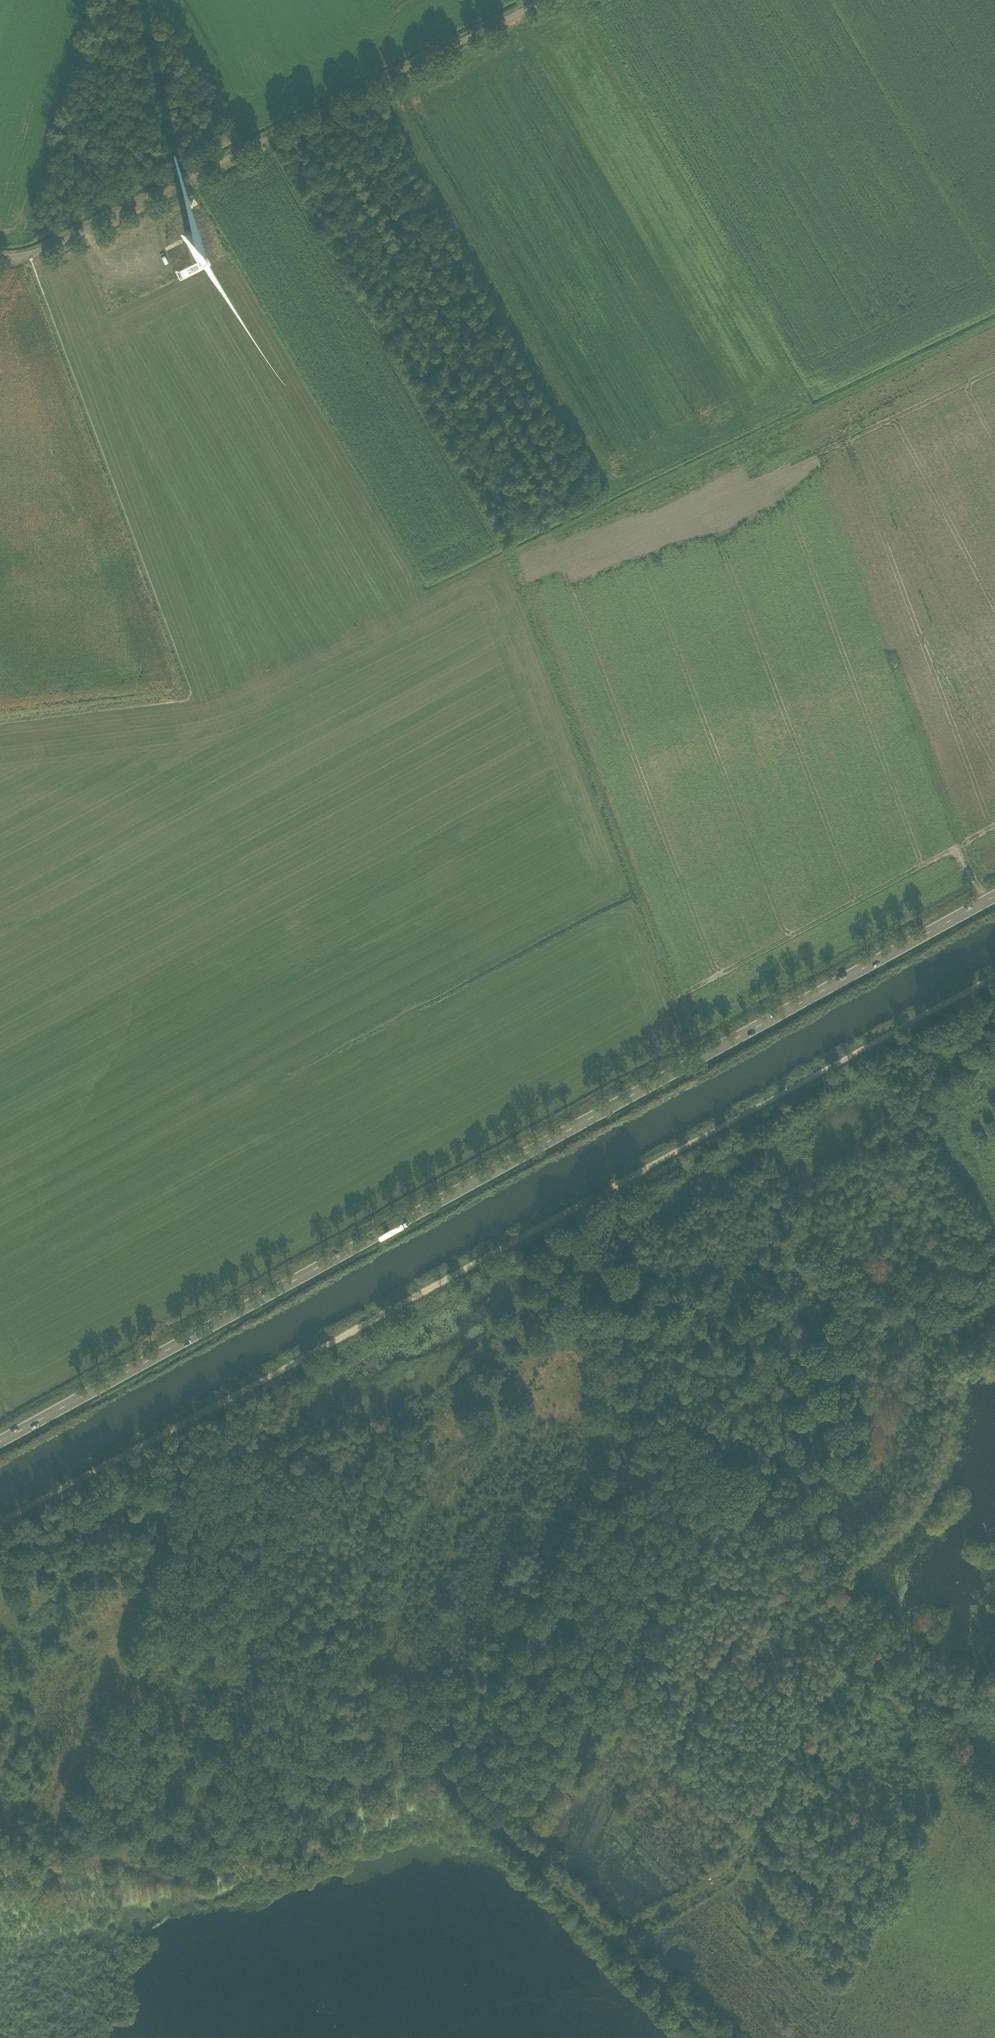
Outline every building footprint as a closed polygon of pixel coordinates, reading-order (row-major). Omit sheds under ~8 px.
[(185,196),(190,207),(197,204),(192,193),(185,196)] [(131,223),(117,230),(120,236),(134,229),(131,223)] [(190,241),(191,241),(192,241),(193,240),(194,239),(195,238),(195,237),(195,236),(195,235),(195,234),(195,233),(194,233),(193,232),(192,231),(191,231),(190,231),(189,231),(188,231),(188,232),(187,232),(186,233),(186,234),(185,235),(185,236),(185,237),(186,238),(186,239),(187,240),(188,240),(188,241),(189,241),(190,241)]
